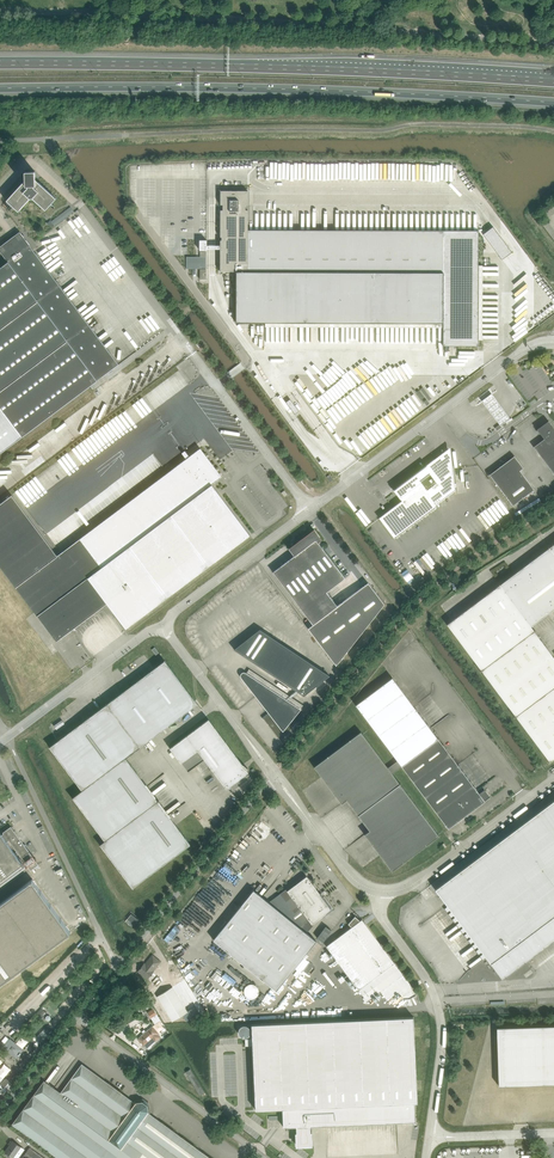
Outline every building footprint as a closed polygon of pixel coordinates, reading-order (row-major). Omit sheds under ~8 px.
[(327,174),(327,180),(367,180),(367,170),(370,170),(370,164),(318,163),(318,170),(323,170),(322,174),(327,174)] [(393,170),(393,179),(434,180),(434,171),(446,171),(446,170),(449,171),(449,174),(455,174),(455,166),(391,164),(391,167),(388,167),(388,170),(393,170)] [(13,207),(18,211),(30,198),(33,198),(45,210),(50,205),(51,203),(56,198),(35,179),(35,176),(36,176),(36,175),(37,175),(37,174),(36,173),(35,173),(35,171),(25,172),(25,180),(7,201),(12,205),(13,207)] [(207,240),(200,240),(200,250),(207,250),(207,249),(220,249),(220,271),(236,271),(236,322),(265,323),(265,327),(352,327),(437,327),(437,323),(443,323),(443,327),(443,346),(478,346),(478,340),(482,340),(483,265),(478,265),(478,230),(248,230),(248,210),(245,210),(245,204),(248,204),(248,191),(237,191),(237,190),(236,190),(235,190),(234,190),(233,190),(232,190),(232,191),(221,191),(221,204),(218,207),(221,210),(220,237),(219,237),(219,240),(220,240),(220,245),(207,245),(207,240)] [(56,225),(74,212),(70,206),(52,220),(56,225)] [(119,364),(20,232),(0,247),(0,251),(8,262),(0,268),(0,453),(119,364)] [(153,321),(159,330),(165,325),(154,310),(148,314),(153,321)] [(482,400),(483,401),(500,425),(502,424),(504,426),(507,424),(505,422),(510,418),(491,393),(482,400)] [(286,402),(289,406),(294,412),(298,409),(293,403),(290,399),(286,402)] [(548,420),(537,429),(544,439),(534,447),(553,474),(553,428),(548,420)] [(450,447),(442,453),(434,459),(393,490),(394,490),(400,499),(401,498),(402,500),(379,518),(395,538),(436,507),(435,505),(455,490),(450,447)] [(186,458),(80,538),(100,565),(87,575),(107,603),(126,628),(250,535),(212,484),(220,478),(219,478),(218,478),(198,450),(189,456),(185,450),(182,453),(186,458)] [(514,505),(518,501),(533,490),(534,489),(534,488),(524,476),(525,476),(524,475),(520,471),(521,471),(520,470),(523,468),(523,467),(515,457),(515,456),(514,456),(513,456),(514,456),(501,466),(500,466),(500,467),(490,474),(489,474),(490,475),(512,504),(513,505),(514,505)] [(0,503),(0,565),(16,587),(37,616),(38,615),(57,641),(72,630),(107,603),(87,575),(100,565),(80,538),(58,555),(12,495),(0,503)] [(314,531),(307,536),(307,535),(307,534),(302,538),(303,538),(303,539),(290,548),(289,548),(293,554),(294,554),(295,556),(273,572),(313,625),(308,628),(336,665),(384,604),(368,583),(337,606),(327,592),(345,578),(319,541),(320,541),(314,531)] [(551,546),(549,547),(518,571),(500,585),(530,626),(553,608),(553,550),(550,545),(551,546)] [(535,629),(534,630),(530,626),(500,585),(450,622),(450,621),(449,621),(450,622),(447,624),(481,670),(535,630),(535,629)] [(260,629),(253,635),(234,649),(305,697),(330,675),(260,629)] [(534,631),(535,630),(481,670),(516,716),(553,687),(553,657),(534,631)] [(197,704),(197,703),(165,660),(154,668),(108,703),(107,702),(140,747),(197,704)] [(263,717),(262,717),(264,719),(270,714),(272,713),(273,715),(274,716),(276,718),(279,719),(281,720),(281,719),(281,718),(285,718),(285,719),(288,719),(290,718),(292,716),(294,715),(298,710),(299,710),(300,711),(300,710),(303,705),(253,671),(244,678),(264,702),(265,701),(267,705),(266,705),(270,711),(269,712),(263,717)] [(402,766),(436,811),(449,829),(490,797),(485,790),(479,794),(392,677),(356,705),(398,760),(393,764),(397,769),(402,766)] [(516,716),(550,761),(553,758),(553,687),(516,716)] [(57,741),(50,747),(82,790),(126,758),(140,747),(107,702),(106,703),(107,704),(57,741)] [(198,750),(205,759),(227,788),(248,772),(246,769),(248,768),(247,768),(243,765),(244,764),(243,764),(209,719),(170,748),(181,762),(198,750)] [(392,773),(397,769),(393,764),(388,768),(361,731),(314,767),(341,803),(347,799),(370,830),(365,834),(392,871),(439,835),(392,773)] [(73,797),(105,840),(144,811),(158,801),(159,800),(158,800),(126,758),(82,790),(72,797),(72,798),(73,797)] [(539,811),(435,889),(491,963),(502,978),(553,940),(553,800),(539,811)] [(144,811),(105,840),(100,844),(133,887),(190,844),(158,801),(144,811)] [(26,868),(7,841),(9,840),(31,870),(39,864),(11,826),(3,832),(4,833),(2,834),(1,833),(0,834),(0,887),(26,868)] [(324,917),(330,912),(335,908),(322,892),(320,893),(307,876),(301,880),(300,878),(301,878),(301,877),(269,902),(254,890),(213,939),(276,990),(317,941),(300,927),(309,920),(313,924),(323,916),(324,917)] [(71,931),(32,879),(0,902),(0,982),(71,931)] [(131,914),(125,921),(132,926),(138,919),(131,914)] [(333,941),(326,946),(331,953),(334,950),(339,956),(336,959),(342,967),(349,962),(365,984),(372,979),(373,980),(359,990),(367,1001),(381,991),(387,1000),(405,986),(410,983),(383,947),(382,946),(366,924),(365,923),(364,921),(363,920),(362,919),(361,920),(360,921),(355,916),(351,921),(349,924),(352,927),(333,941)] [(143,965),(138,971),(144,975),(148,979),(154,971),(154,970),(160,961),(152,955),(144,966),(143,965)] [(310,962),(303,971),(307,973),(314,964),(310,962)] [(248,999),(260,994),(255,982),(242,988),(248,999)] [(416,994),(414,991),(413,990),(411,985),(410,983),(399,991),(404,998),(410,998),(413,996),(416,994)] [(172,986),(157,996),(173,1021),(188,1012),(181,1000),(172,986)] [(42,1008),(37,1013),(41,1018),(47,1012),(43,1009),(45,1007),(44,1006),(42,1008)] [(153,1017),(154,1019),(159,1016),(153,1008),(147,1012),(151,1018),(153,1017)] [(252,1038),(245,1038),(245,1045),(252,1045),(256,1110),(282,1109),(283,1127),(296,1126),(296,1132),(296,1136),(297,1136),(297,1145),(312,1145),(311,1132),(312,1132),(312,1131),(311,1131),(311,1125),(415,1121),(414,1102),(418,1102),(414,1016),(252,1024),(252,1038)] [(159,1033),(152,1025),(138,1038),(144,1045),(145,1045),(148,1048),(156,1041),(161,1037),(158,1033),(159,1033)] [(497,1027),(499,1085),(553,1084),(553,1025),(497,1027)] [(2,1047),(16,1058),(19,1055),(21,1053),(23,1049),(10,1038),(10,1039),(6,1043),(3,1041),(0,1044),(0,1050),(2,1047)] [(55,1088),(44,1080),(12,1124),(58,1157),(211,1157),(205,1154),(206,1154),(203,1152),(196,1147),(196,1146),(193,1144),(193,1145),(185,1139),(182,1137),(175,1132),(175,1131),(173,1129),(172,1130),(173,1130),(172,1130),(164,1124),(165,1124),(162,1121),(162,1122),(148,1112),(149,1111),(148,1105),(142,1101),(136,1102),(135,1103),(122,1093),(122,1092),(119,1090),(119,1091),(111,1085),(111,1084),(111,1085),(111,1084),(109,1082),(108,1083),(82,1063),(61,1092),(55,1088)] [(205,1092),(190,1069),(186,1071),(201,1095),(205,1092)] [(12,1084),(9,1081),(9,1080),(7,1079),(5,1079),(5,1080),(0,1076),(0,1098),(12,1084)] [(269,1127),(280,1126),(280,1115),(268,1115),(269,1127)] [(23,1148),(13,1141),(10,1145),(11,1146),(7,1153),(8,1153),(7,1154),(7,1155),(9,1157),(11,1157),(11,1156),(14,1157),(16,1157),(23,1148)] [(24,1157),(44,1157),(30,1147),(23,1157),(24,1157)]
